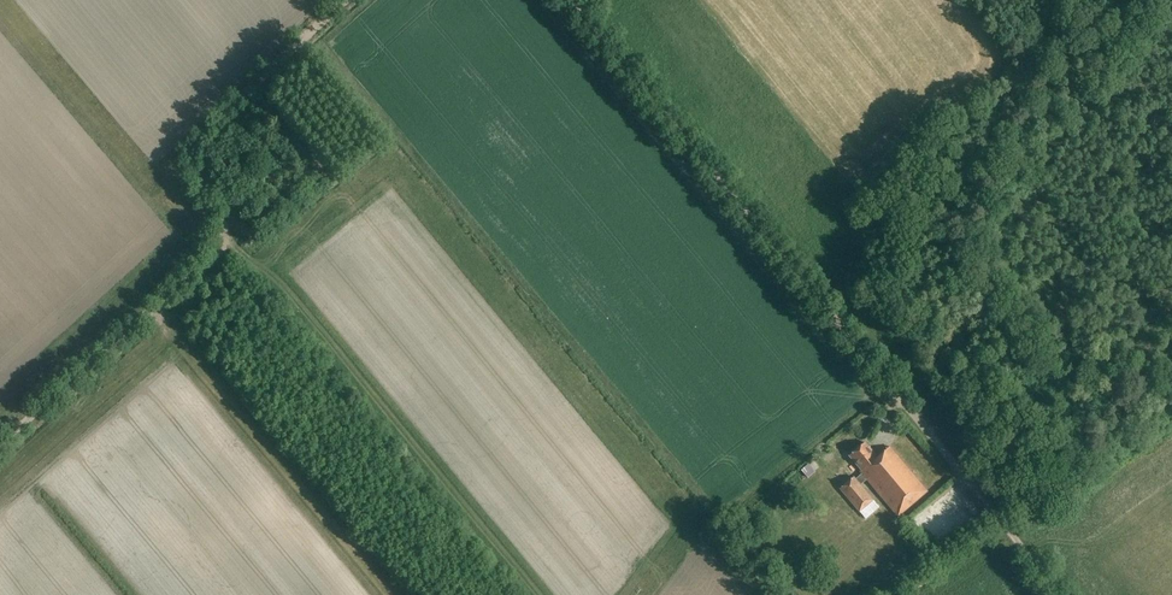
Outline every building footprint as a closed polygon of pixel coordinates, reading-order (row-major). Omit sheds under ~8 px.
[(873,500),(860,485),(867,479),(898,516),(927,491),(890,446),(877,457),(865,442),(849,455),(862,471),(861,472),(862,473),(856,479),(854,477),(840,488),(859,512),(873,500)] [(968,492),(974,488),(966,479),(928,509),(948,533),(980,507),(968,492)]
